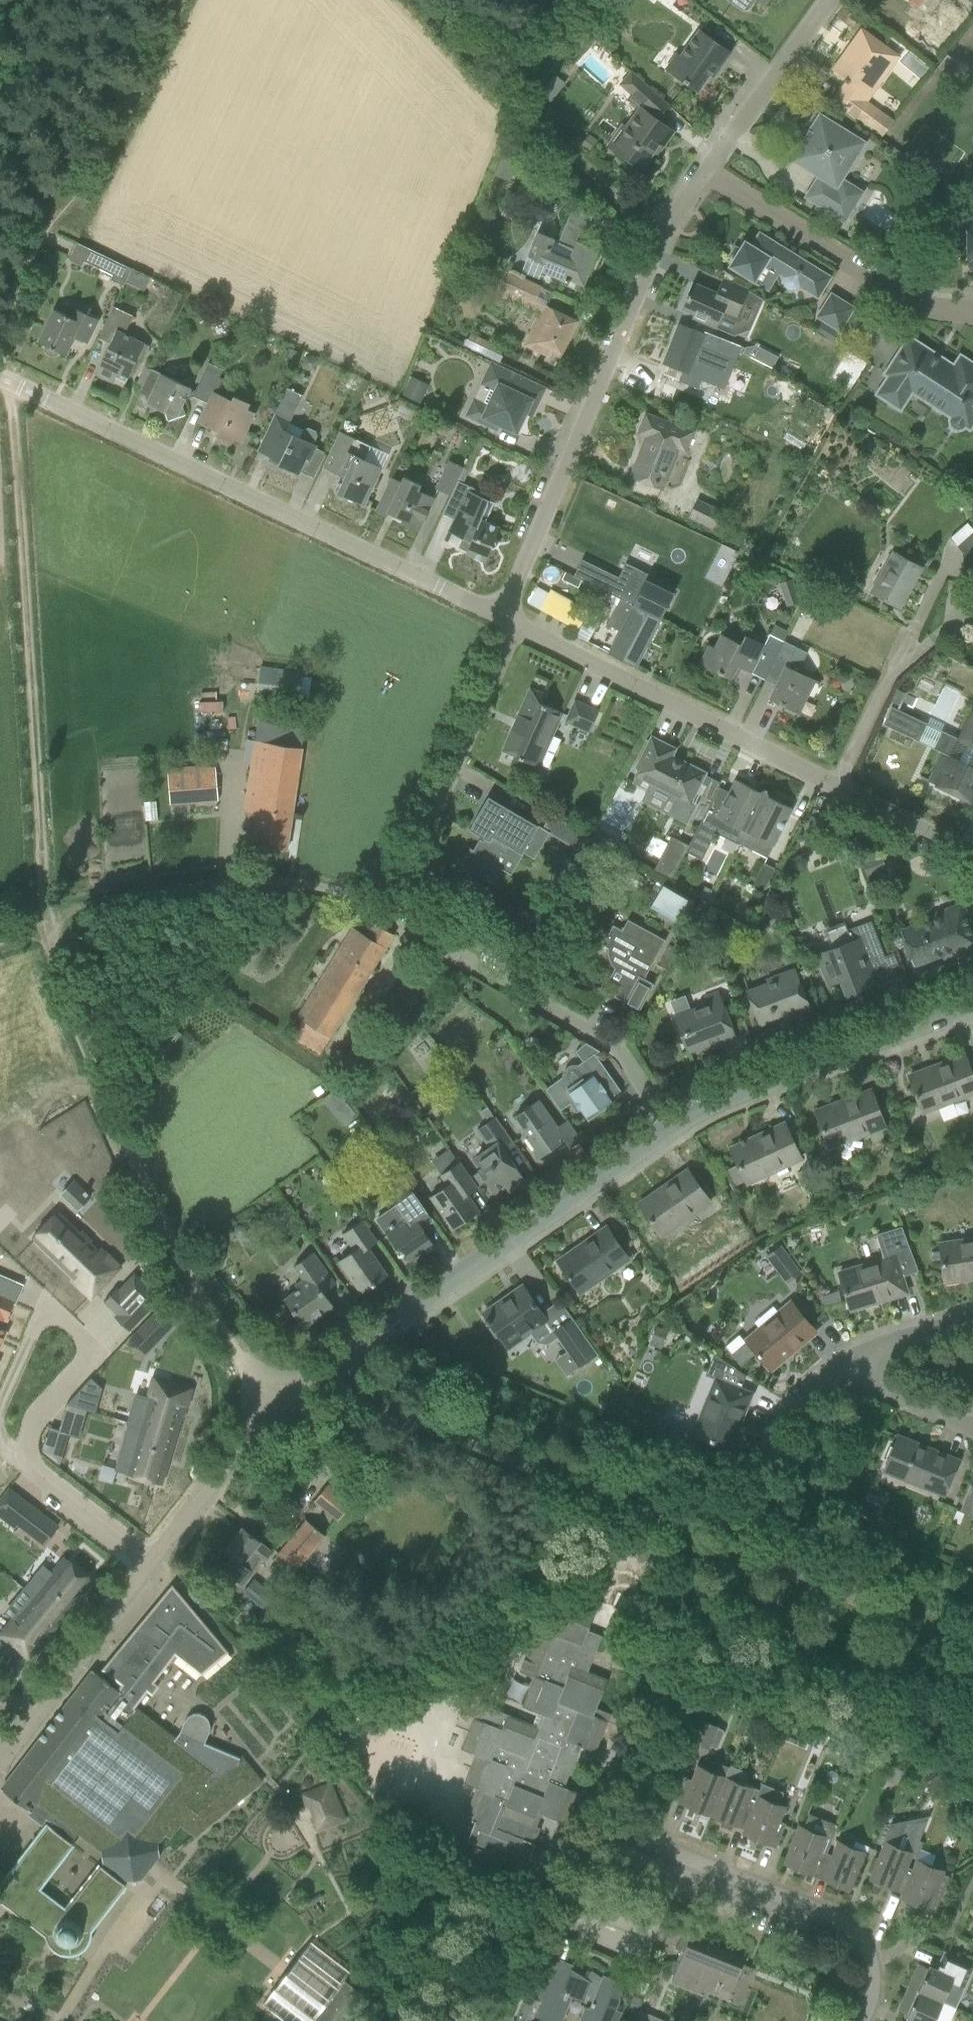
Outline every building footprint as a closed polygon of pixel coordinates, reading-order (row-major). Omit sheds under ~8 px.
[(728,2),(742,11),(748,11),(756,0),(728,0),(728,2)] [(840,92),(833,101),(855,117),(882,137),(893,121),(865,101),(869,95),(863,91),(876,73),(882,78),(898,57),(862,31),(849,48),(854,51),(850,57),(849,56),(836,73),(844,79),(843,81),(846,83),(840,92)] [(667,71),(680,79),(697,91),(709,74),(713,76),(729,53),(700,32),(682,58),(678,55),(667,71)] [(946,54),(933,72),(945,81),(958,63),(946,54)] [(673,132),(656,120),(668,107),(631,73),(620,85),(631,95),(627,100),(639,109),(626,127),(622,124),(607,146),(615,151),(640,170),(653,152),(657,154),(673,132)] [(553,75),(539,94),(549,102),(564,83),(553,75)] [(803,141),(791,159),(793,160),(819,176),(806,198),(845,222),(863,193),(841,180),(864,142),(836,125),(838,122),(822,111),(820,114),(819,114),(819,115),(816,114),(810,124),(813,126),(809,132),(809,131),(808,132),(810,134),(805,143),(803,141)] [(590,135),(583,144),(591,151),(598,142),(590,135)] [(509,181),(523,146),(509,140),(495,175),(509,181)] [(537,232),(527,257),(545,265),(542,272),(550,276),(569,284),(570,280),(583,286),(598,251),(578,243),(586,229),(567,221),(564,228),(559,241),(537,232)] [(800,288),(801,287),(817,297),(829,278),(759,234),(752,247),(745,243),(739,251),(738,250),(734,257),(735,257),(730,266),(754,281),(762,287),(773,269),(785,277),(783,279),(783,282),(784,286),(787,290),(792,292),(798,291),(800,288)] [(110,281),(123,287),(131,270),(78,244),(69,261),(82,267),(84,262),(113,276),(110,281)] [(502,269),(485,304),(501,311),(507,297),(540,312),(524,346),(530,348),(548,357),(551,349),(561,354),(577,321),(559,312),(546,306),(552,294),(542,289),(525,280),(502,269)] [(692,318),(711,326),(716,328),(723,312),(736,318),(748,291),(722,280),(716,294),(692,283),(681,309),(694,314),(692,318)] [(853,309),(831,295),(818,317),(839,330),(853,309)] [(113,307),(106,320),(98,338),(110,344),(95,375),(113,383),(115,378),(125,383),(138,358),(142,360),(149,346),(124,334),(133,316),(113,307)] [(55,355),(58,352),(65,355),(74,337),(87,343),(96,325),(98,320),(73,308),(68,317),(54,310),(47,324),(39,342),(46,345),(45,350),(47,354),(51,356),(55,355)] [(816,332),(834,344),(840,334),(822,322),(816,332)] [(679,325),(663,364),(681,371),(678,379),(697,387),(700,378),(723,387),(733,361),(739,346),(704,332),(703,334),(697,332),(679,325)] [(473,352),(497,364),(505,349),(472,333),(465,345),(475,350),(473,352)] [(960,356),(953,367),(909,338),(885,375),(888,377),(877,395),(900,409),(911,392),(951,417),(949,422),(950,426),(954,431),(958,432),(963,431),(966,427),(969,429),(972,424),(972,365),(960,356)] [(755,345),(749,357),(767,366),(773,355),(755,345)] [(294,368),(300,355),(291,350),(284,365),(294,368)] [(318,364),(313,357),(306,357),(302,364),(306,372),(315,370),(318,364)] [(526,414),(532,417),(546,387),(491,362),(466,416),(496,431),(499,426),(516,434),(526,414)] [(197,395),(208,401),(212,392),(213,392),(223,370),(208,363),(195,390),(197,395)] [(150,369),(147,375),(139,393),(144,395),(150,413),(160,410),(164,411),(167,421),(185,415),(182,405),(184,400),(193,397),(187,379),(178,382),(150,369)] [(420,404),(429,386),(411,377),(403,395),(420,404)] [(275,414),(266,433),(257,451),(280,462),(278,466),(298,475),(306,459),(309,460),(316,445),(314,445),(318,437),(316,432),(308,428),(304,430),(303,431),(288,423),(290,421),(302,396),(286,389),(275,413),(275,414)] [(230,443),(232,439),(244,434),(252,418),(254,413),(248,410),(250,405),(234,397),(231,401),(213,392),(212,392),(208,401),(198,422),(216,431),(214,435),(230,443)] [(630,477),(649,485),(662,490),(677,450),(685,453),(693,432),(645,414),(637,435),(645,438),(630,477)] [(339,432),(331,449),(322,467),(344,477),(341,484),(337,485),(335,489),(338,497),(342,499),(346,497),(364,506),(372,488),(382,468),(364,460),(371,447),(339,432)] [(436,489),(450,496),(458,481),(464,468),(449,461),(444,471),(436,489)] [(391,478),(383,493),(374,512),(387,517),(388,514),(402,520),(400,523),(420,532),(434,499),(417,491),(420,485),(404,477),(401,483),(391,478)] [(458,481),(450,496),(442,514),(460,523),(455,535),(462,539),(458,548),(473,556),(473,557),(485,562),(491,550),(497,547),(494,541),(499,528),(485,522),(494,503),(480,496),(481,493),(463,484),(458,481)] [(689,518),(713,529),(721,511),(697,500),(689,518)] [(950,539),(957,547),(972,565),(972,532),(967,524),(953,536),(950,539)] [(892,553),(871,592),(899,608),(921,569),(892,553)] [(582,559),(573,576),(597,588),(603,591),(623,601),(660,619),(673,594),(647,581),(650,576),(626,564),(619,578),(606,571),(582,559)] [(536,587),(527,603),(539,610),(539,609),(548,594),(536,587)] [(588,612),(550,591),(548,594),(539,609),(539,610),(577,631),(588,612)] [(816,595),(811,604),(819,609),(824,601),(816,595)] [(645,649),(660,619),(623,601),(609,626),(619,631),(608,654),(636,667),(645,649)] [(764,680),(766,676),(783,641),(788,632),(775,625),(770,635),(769,635),(764,645),(744,635),(740,644),(721,634),(714,648),(709,646),(699,664),(730,679),(737,667),(751,673),(753,669),(766,676),(763,680),(764,680)] [(783,642),(766,676),(778,682),(769,699),(794,711),(803,693),(810,679),(797,672),(807,653),(796,648),(783,641),(783,642)] [(256,694),(276,697),(296,700),(300,676),(260,670),(256,694)] [(530,689),(502,751),(538,767),(562,714),(540,704),(543,695),(530,689)] [(897,690),(891,702),(899,706),(904,694),(897,690)] [(589,732),(590,730),(598,712),(575,702),(566,722),(589,732)] [(892,709),(884,725),(892,729),(914,740),(922,724),(898,712),(896,711),(892,709)] [(919,778),(972,804),(972,716),(972,715),(961,740),(967,743),(967,744),(958,762),(958,763),(940,754),(927,780),(920,777),(919,778)] [(286,850),(301,751),(304,731),(263,725),(261,741),(261,743),(247,741),(244,763),(249,764),(242,811),(256,813),(251,845),(286,850)] [(690,767),(671,757),(675,750),(651,738),(642,756),(637,767),(641,769),(637,777),(670,794),(661,811),(686,824),(695,806),(690,803),(696,792),(705,775),(705,774),(702,772),(703,770),(691,764),(690,767)] [(218,800),(215,768),(206,768),(206,766),(167,769),(170,804),(218,800)] [(705,775),(696,792),(709,798),(717,781),(705,775)] [(718,789),(692,840),(703,846),(712,830),(739,844),(766,791),(765,791),(759,793),(735,781),(729,794),(718,789)] [(766,791),(739,844),(752,851),(758,838),(773,846),(783,827),(792,809),(769,798),(766,791)] [(470,849),(459,867),(479,878),(491,857),(503,853),(517,861),(523,852),(534,858),(549,833),(577,849),(580,845),(594,853),(599,844),(600,842),(551,814),(542,828),(488,797),(477,816),(469,830),(478,835),(485,839),(483,842),(479,840),(473,851),(470,849)] [(158,820),(156,802),(144,803),(146,821),(158,820)] [(596,828),(591,837),(596,840),(600,842),(611,848),(616,839),(596,828)] [(657,870),(676,875),(685,843),(665,838),(657,870)] [(594,853),(592,855),(602,860),(603,859),(604,860),(610,850),(608,849),(599,844),(594,853)] [(867,875),(885,869),(878,852),(860,858),(867,875)] [(763,892),(775,869),(764,864),(752,887),(763,892)] [(703,885),(698,896),(706,901),(712,890),(703,885)] [(679,926),(693,904),(664,886),(650,908),(679,926)] [(906,947),(913,966),(953,950),(955,954),(972,947),(972,935),(962,905),(960,906),(961,910),(942,917),(901,933),(906,947)] [(637,1014),(647,997),(653,985),(644,979),(665,941),(628,920),(622,931),(613,926),(612,928),(602,945),(608,948),(608,954),(609,959),(611,964),(615,968),(609,980),(620,986),(614,997),(624,1002),(622,1006),(637,1014)] [(828,931),(834,948),(817,955),(821,966),(828,985),(840,980),(846,996),(876,984),(868,963),(884,957),(871,923),(848,932),(845,924),(828,931)] [(291,1038),(299,1043),(319,1055),(393,935),(374,924),(366,936),(353,928),(297,1018),(302,1021),(291,1038)] [(712,947),(700,952),(706,966),(717,961),(712,947)] [(748,993),(752,1006),(759,1024),(790,1013),(792,1016),(809,1010),(795,971),(768,981),(770,984),(748,993)] [(735,1038),(728,1019),(717,991),(704,997),(707,1006),(675,1018),(687,1052),(707,1044),(708,1048),(735,1038)] [(576,1113),(580,1110),(588,1121),(609,1106),(610,1100),(610,1099),(621,1091),(595,1055),(599,1051),(585,1043),(575,1052),(583,1063),(578,1066),(574,1066),(571,1066),(569,1067),(567,1068),(565,1070),(563,1072),(562,1075),(562,1079),(546,1090),(561,1111),(570,1104),(576,1113)] [(909,1076),(914,1091),(920,1105),(924,1115),(972,1096),(972,1073),(971,1074),(964,1055),(909,1076)] [(331,1089),(320,1102),(343,1123),(354,1110),(331,1089)] [(815,1111),(822,1130),(829,1148),(884,1127),(870,1091),(815,1111)] [(527,1138),(529,1141),(541,1158),(561,1143),(558,1138),(561,1136),(570,1148),(581,1140),(570,1124),(567,1120),(557,1127),(538,1100),(515,1116),(529,1136),(527,1138)] [(479,1172),(470,1178),(477,1188),(486,1182),(493,1193),(504,1185),(508,1191),(524,1180),(505,1153),(514,1146),(494,1118),(487,1108),(481,1112),(488,1122),(477,1130),(490,1148),(475,1158),(483,1169),(479,1172)] [(801,1159),(793,1142),(784,1124),(731,1149),(738,1164),(728,1169),(736,1186),(746,1181),(747,1184),(801,1159)] [(430,1197),(442,1213),(453,1230),(479,1212),(467,1195),(477,1188),(470,1178),(459,1162),(441,1175),(447,1185),(430,1197)] [(731,1234),(687,1172),(640,1203),(652,1220),(641,1228),(662,1258),(700,1231),(712,1247),(731,1234)] [(396,1206),(377,1221),(385,1232),(396,1249),(399,1246),(409,1261),(433,1244),(423,1230),(424,1229),(423,1228),(434,1221),(420,1202),(404,1179),(386,1191),(396,1206)] [(58,1211),(32,1239),(75,1280),(73,1282),(91,1299),(120,1268),(101,1249),(99,1251),(85,1237),(87,1236),(82,1231),(81,1233),(58,1211)] [(378,1241),(366,1225),(362,1220),(343,1234),(354,1250),(339,1261),(350,1277),(362,1294),(387,1276),(368,1248),(378,1241)] [(628,1259),(617,1244),(606,1227),(558,1261),(580,1293),(628,1259)] [(883,1260),(839,1273),(845,1291),(851,1310),(907,1293),(902,1277),(920,1272),(903,1228),(875,1235),(883,1260)] [(942,1263),(945,1283),(972,1279),(972,1239),(939,1244),(942,1263)] [(780,1247),(766,1257),(787,1285),(801,1274),(780,1247)] [(284,1299),(296,1314),(294,1318),(299,1325),(303,1325),(305,1328),(334,1308),(323,1292),(335,1284),(323,1268),(313,1253),(294,1267),(303,1280),(295,1285),(298,1289),(284,1299)] [(117,1288),(104,1303),(117,1315),(114,1318),(129,1331),(162,1297),(147,1283),(146,1284),(134,1273),(119,1290),(117,1288)] [(522,1286),(483,1313),(508,1348),(533,1331),(540,1341),(551,1343),(557,1338),(558,1338),(553,1330),(522,1286)] [(837,1293),(825,1296),(828,1307),(840,1303),(837,1293)] [(3,1319),(7,1320),(13,1304),(14,1303),(0,1296),(0,1326),(3,1319)] [(756,1353),(758,1355),(771,1370),(816,1332),(791,1302),(746,1340),(744,1342),(739,1336),(726,1346),(732,1353),(731,1354),(741,1366),(756,1353)] [(164,1305),(142,1328),(156,1341),(178,1318),(164,1305)] [(553,1330),(558,1338),(557,1338),(578,1368),(598,1354),(572,1317),(553,1330)] [(668,1332),(657,1327),(649,1345),(661,1350),(668,1332)] [(135,1400),(128,1423),(176,1437),(181,1420),(182,1420),(191,1390),(153,1378),(148,1397),(146,1403),(135,1400)] [(751,1393),(733,1386),(715,1379),(700,1415),(693,1433),(730,1448),(751,1393)] [(662,1420),(656,1436),(678,1444),(684,1429),(662,1420)] [(130,1424),(117,1469),(126,1472),(125,1474),(161,1485),(176,1437),(128,1423),(128,1424),(130,1424)] [(943,1495),(950,1478),(957,1460),(899,1436),(884,1471),(943,1495)] [(44,1442),(41,1451),(60,1465),(65,1448),(44,1442)] [(705,1448),(702,1456),(715,1461),(718,1453),(705,1448)] [(351,1470),(346,1476),(360,1487),(365,1481),(351,1470)] [(685,1478),(682,1487),(691,1491),(694,1481),(685,1478)] [(330,1484),(315,1502),(338,1521),(362,1495),(344,1481),(337,1491),(330,1484)] [(960,1511),(972,1517),(972,1487),(970,1486),(963,1504),(960,1511)] [(0,1500),(0,1520),(13,1530),(16,1526),(27,1535),(42,1516),(30,1508),(7,1490),(0,1500)] [(864,1501),(857,1514),(871,1522),(878,1510),(864,1501)] [(277,1555),(293,1568),(296,1571),(311,1552),(325,1535),(306,1520),(277,1555)] [(232,1558),(224,1569),(243,1584),(260,1561),(262,1563),(270,1553),(271,1552),(258,1540),(242,1528),(224,1551),(232,1558)] [(38,1576),(25,1592),(63,1621),(94,1582),(64,1559),(46,1582),(38,1576)] [(253,1579),(242,1593),(262,1608),(256,1615),(265,1622),(271,1614),(272,1615),(281,1604),(273,1598),(275,1595),(253,1579)] [(0,1889),(0,1899),(48,1936),(49,1941),(52,1946),(56,1950),(60,1952),(66,1954),(71,1954),(77,1952),(81,1949),(85,1945),(87,1940),(88,1935),(88,1929),(89,1930),(127,1881),(141,1879),(158,1856),(157,1842),(176,1817),(198,1834),(262,1781),(242,1757),(239,1759),(205,1744),(209,1734),(210,1731),(210,1726),(208,1721),(205,1716),(200,1714),(194,1714),(187,1718),(180,1733),(175,1739),(133,1708),(147,1690),(152,1694),(157,1686),(152,1683),(175,1653),(201,1674),(227,1652),(173,1588),(108,1673),(115,1679),(110,1685),(92,1671),(1,1789),(30,1811),(33,1808),(51,1823),(0,1889)] [(13,1620),(0,1635),(31,1660),(63,1621),(25,1592),(12,1607),(19,1612),(13,1620)] [(593,1616),(574,1609),(563,1604),(552,1633),(537,1627),(520,1670),(535,1676),(523,1706),(542,1713),(537,1727),(508,1715),(480,1703),(462,1748),(476,1754),(465,1783),(479,1788),(468,1817),(477,1821),(466,1848),(522,1870),(539,1828),(532,1826),(538,1812),(566,1823),(578,1793),(564,1788),(580,1746),(595,1751),(609,1714),(595,1709),(607,1680),(588,1672),(602,1636),(587,1630),(593,1616)] [(769,1708),(757,1704),(754,1715),(765,1719),(769,1708)] [(698,1728),(693,1743),(706,1749),(711,1734),(710,1733),(713,1725),(702,1721),(699,1729),(698,1728)] [(711,1771),(697,1765),(691,1780),(686,1778),(676,1802),(708,1815),(728,1767),(715,1762),(711,1771)] [(728,1767),(708,1815),(743,1829),(759,1790),(743,1784),(748,1773),(730,1766),(730,1768),(728,1767)] [(899,1784),(904,1772),(891,1766),(886,1778),(899,1784)] [(935,1776),(928,1791),(940,1796),(946,1781),(935,1776)] [(331,1784),(303,1795),(316,1830),(344,1819),(331,1784)] [(761,1784),(759,1790),(743,1829),(744,1829),(742,1834),(754,1839),(776,1848),(786,1823),(780,1820),(785,1807),(779,1804),(783,1793),(761,1784)] [(959,1804),(972,1809),(972,1797),(963,1794),(959,1804)] [(798,1825),(782,1864),(816,1877),(826,1852),(832,1838),(827,1837),(832,1823),(807,1813),(802,1826),(798,1825)] [(870,1875),(869,1880),(902,1893),(915,1862),(910,1860),(925,1823),(906,1823),(902,1834),(889,1829),(870,1875)] [(826,1852),(816,1877),(838,1886),(851,1891),(853,1886),(869,1847),(855,1842),(853,1847),(836,1840),(831,1854),(826,1852)] [(902,1893),(900,1899),(913,1903),(935,1912),(949,1877),(944,1875),(945,1872),(917,1860),(915,1862),(902,1893)] [(674,1960),(669,1972),(675,1975),(672,1983),(698,1993),(701,1986),(717,1993),(721,1983),(732,1988),(742,1964),(710,1951),(712,1946),(680,1933),(674,1948),(684,1952),(680,1963),(674,1960)] [(262,2005),(284,2020),(346,2020),(365,1996),(344,1980),(350,1972),(310,1942),(262,2005)] [(907,1988),(942,2003),(943,2002),(956,2008),(972,1970),(972,1969),(943,1956),(938,1969),(929,1965),(928,1968),(918,1964),(907,1988)] [(515,2020),(563,2020),(573,1996),(585,2001),(587,1996),(594,1999),(590,2009),(586,2007),(580,2020),(619,2020),(622,2012),(617,2009),(621,1999),(618,1998),(624,1984),(603,1976),(603,1978),(593,1971),(587,1979),(572,1969),(573,1965),(559,1959),(551,1980),(546,1978),(538,2000),(535,1999),(533,2004),(524,2001),(516,2019),(515,2020)] [(942,2003),(907,1988),(898,2010),(907,2014),(906,2016),(915,2020),(937,2020),(935,2020),(942,2003)] [(631,2002),(628,2011),(636,2014),(640,2005),(631,2002)]
